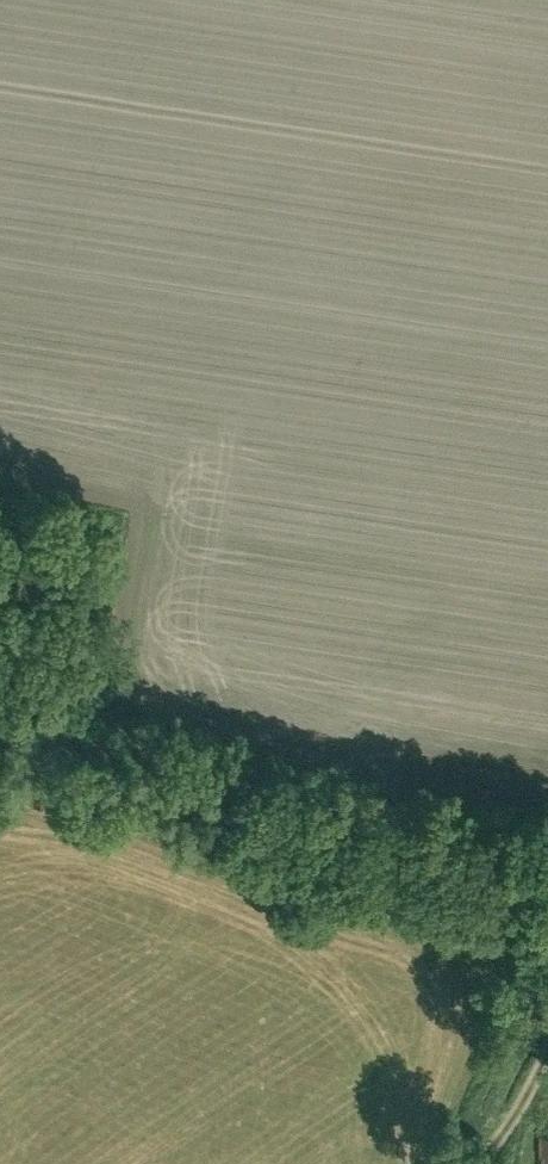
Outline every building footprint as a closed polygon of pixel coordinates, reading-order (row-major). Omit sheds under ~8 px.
[(539,1163),(547,1163),(547,1134),(539,1134),(539,1163)]
